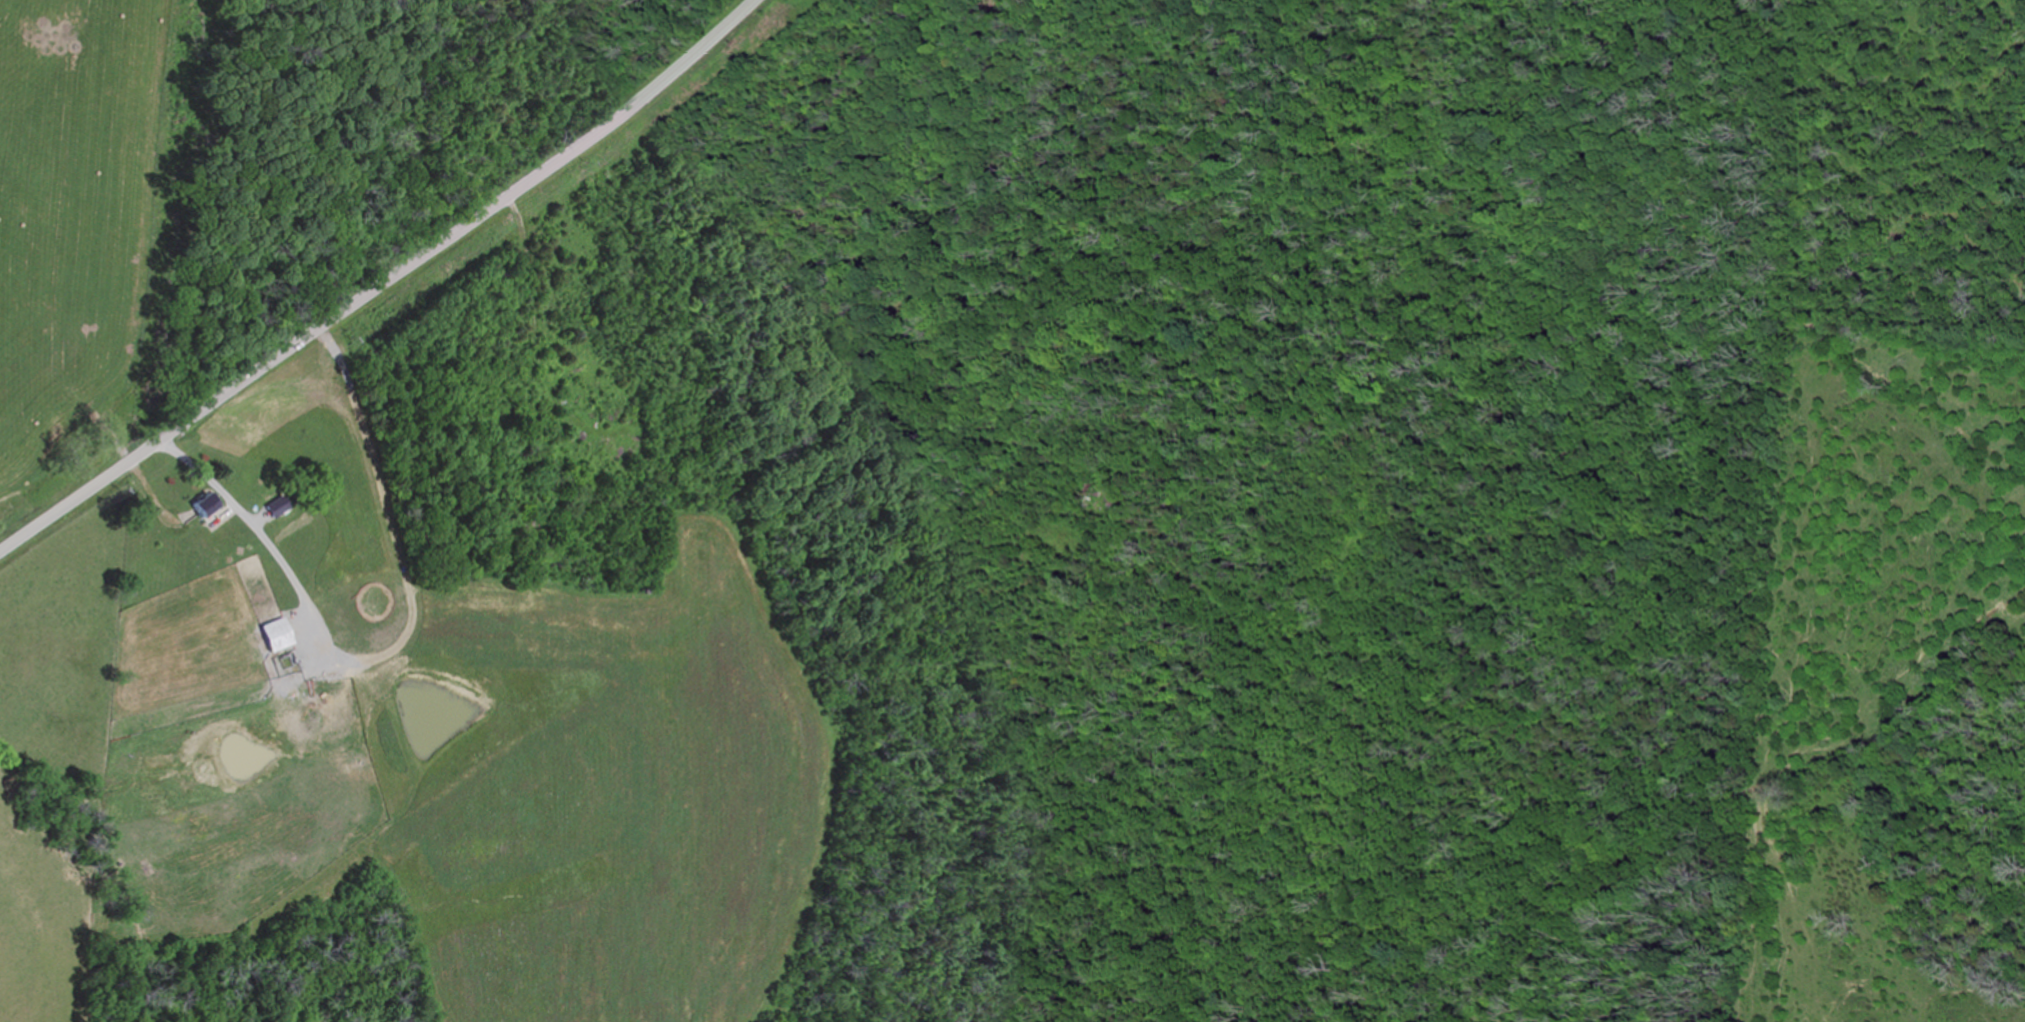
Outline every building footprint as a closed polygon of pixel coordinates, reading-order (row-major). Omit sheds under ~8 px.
[(1110,511),(1116,489),(1096,483),(1089,505),(1110,511)] [(537,509),(545,509),(545,488),(537,488),(537,509)] [(187,505),(198,520),(215,507),(203,492),(187,505)] [(267,507),(274,518),(288,510),(281,498),(267,507)] [(267,653),(292,645),(284,618),(259,625),(267,653)]
